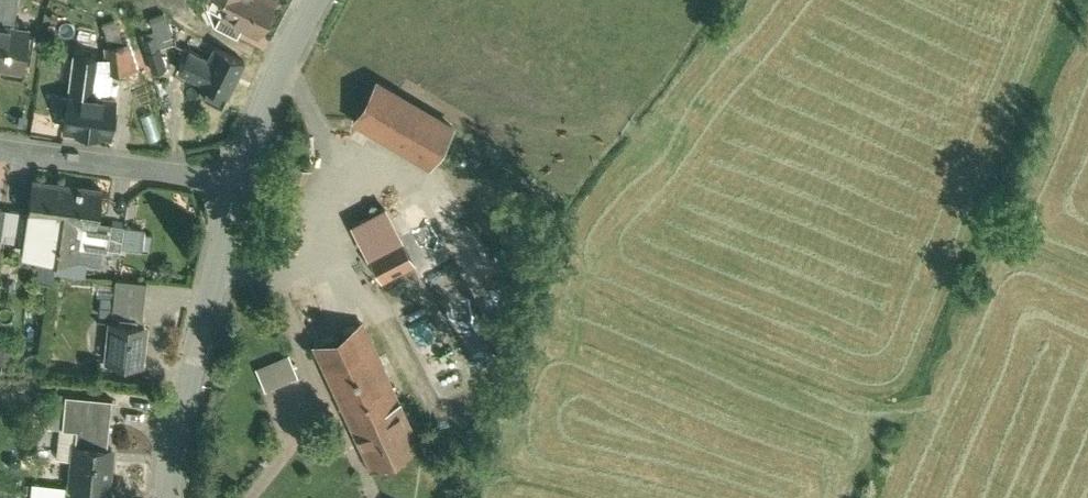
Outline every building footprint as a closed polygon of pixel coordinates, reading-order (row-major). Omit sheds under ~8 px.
[(14,23),(18,0),(0,0),(0,21),(14,23)] [(206,4),(220,11),(226,0),(208,0),(206,4)] [(259,34),(275,0),(226,0),(220,11),(219,15),(242,26),(259,34)] [(156,32),(160,45),(174,40),(164,11),(149,16),(156,32)] [(237,36),(242,26),(219,15),(215,23),(214,24),(237,36)] [(116,18),(102,23),(110,43),(123,38),(116,18)] [(25,68),(32,26),(14,23),(0,21),(0,64),(25,68)] [(156,32),(140,38),(151,70),(167,65),(160,45),(156,32)] [(103,55),(107,56),(111,72),(138,67),(129,40),(110,43),(103,45),(103,55)] [(229,93),(244,58),(212,43),(206,55),(186,46),(180,60),(175,69),(208,84),(229,93)] [(103,55),(73,50),(64,128),(111,135),(113,127),(116,127),(120,95),(110,93),(111,72),(107,56),(103,55)] [(455,126),(377,78),(349,122),(427,171),(455,126)] [(229,93),(208,84),(203,95),(224,105),(229,93)] [(106,187),(32,177),(27,211),(26,216),(63,221),(101,226),(106,187)] [(387,203),(348,221),(378,283),(417,265),(387,203)] [(26,216),(27,211),(5,208),(1,238),(23,242),(26,216)] [(57,259),(63,221),(26,216),(23,242),(21,254),(39,256),(57,259)] [(101,226),(63,221),(57,259),(86,262),(101,263),(105,252),(110,227),(101,226)] [(110,227),(105,252),(123,252),(123,248),(126,224),(111,222),(110,227)] [(145,226),(126,224),(123,248),(142,251),(145,226)] [(57,259),(39,256),(36,278),(51,280),(53,273),(57,259)] [(86,262),(57,259),(53,273),(85,276),(86,262)] [(109,320),(142,323),(146,280),(115,278),(113,287),(110,317),(109,320)] [(109,320),(107,320),(103,361),(145,365),(149,324),(142,323),(109,320)] [(364,321),(315,343),(370,468),(419,446),(364,321)] [(289,354),(255,369),(266,392),(299,377),(289,354)] [(111,399),(66,394),(63,427),(78,429),(77,441),(88,442),(106,444),(111,399)] [(106,444),(88,442),(77,441),(71,442),(66,486),(110,492),(116,445),(106,444)] [(64,487),(33,484),(31,497),(62,497),(64,487)]
